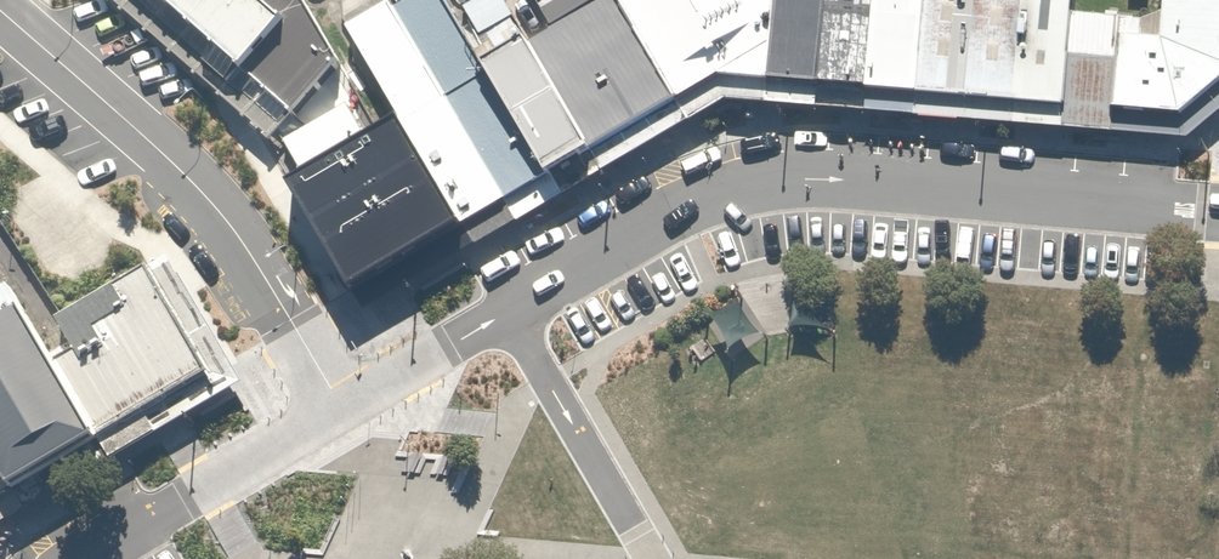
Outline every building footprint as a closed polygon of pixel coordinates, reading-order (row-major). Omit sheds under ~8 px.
[(284,131),(341,64),(305,1),(305,0),(138,0),(284,131)] [(509,204),(527,193),(408,0),(394,0),(393,4),(509,204)] [(527,193),(603,155),(509,0),(408,0),(527,193)] [(603,155),(691,114),(622,0),(509,0),(603,155)] [(691,114),(721,88),(672,0),(622,0),(691,114)] [(721,88),(773,87),(779,21),(768,0),(672,0),(721,88)] [(773,87),(823,90),(830,0),(782,0),(779,21),(773,87)] [(823,90),(875,93),(881,0),(830,0),(823,90)] [(875,93),(920,98),(930,0),(881,0),(875,93)] [(920,98),(1068,111),(1075,0),(930,0),(920,98)] [(1171,0),(1166,0),(1163,44),(1183,119),(1218,90),(1218,4),(1171,0)] [(404,122),(468,229),(509,204),(393,4),(348,30),(404,122)] [(1124,42),(1125,24),(1075,18),(1068,111),(1066,133),(1117,137),(1118,115),(1124,42)] [(1183,119),(1163,44),(1124,42),(1118,115),(1183,119)] [(404,122),(290,188),(355,295),(468,229),(404,122)] [(51,355),(102,441),(215,376),(153,269),(62,322),(74,344),(51,355)] [(18,491),(102,441),(51,355),(12,287),(0,293),(0,461),(18,491)] [(18,491),(0,461),(0,501),(18,491)]
